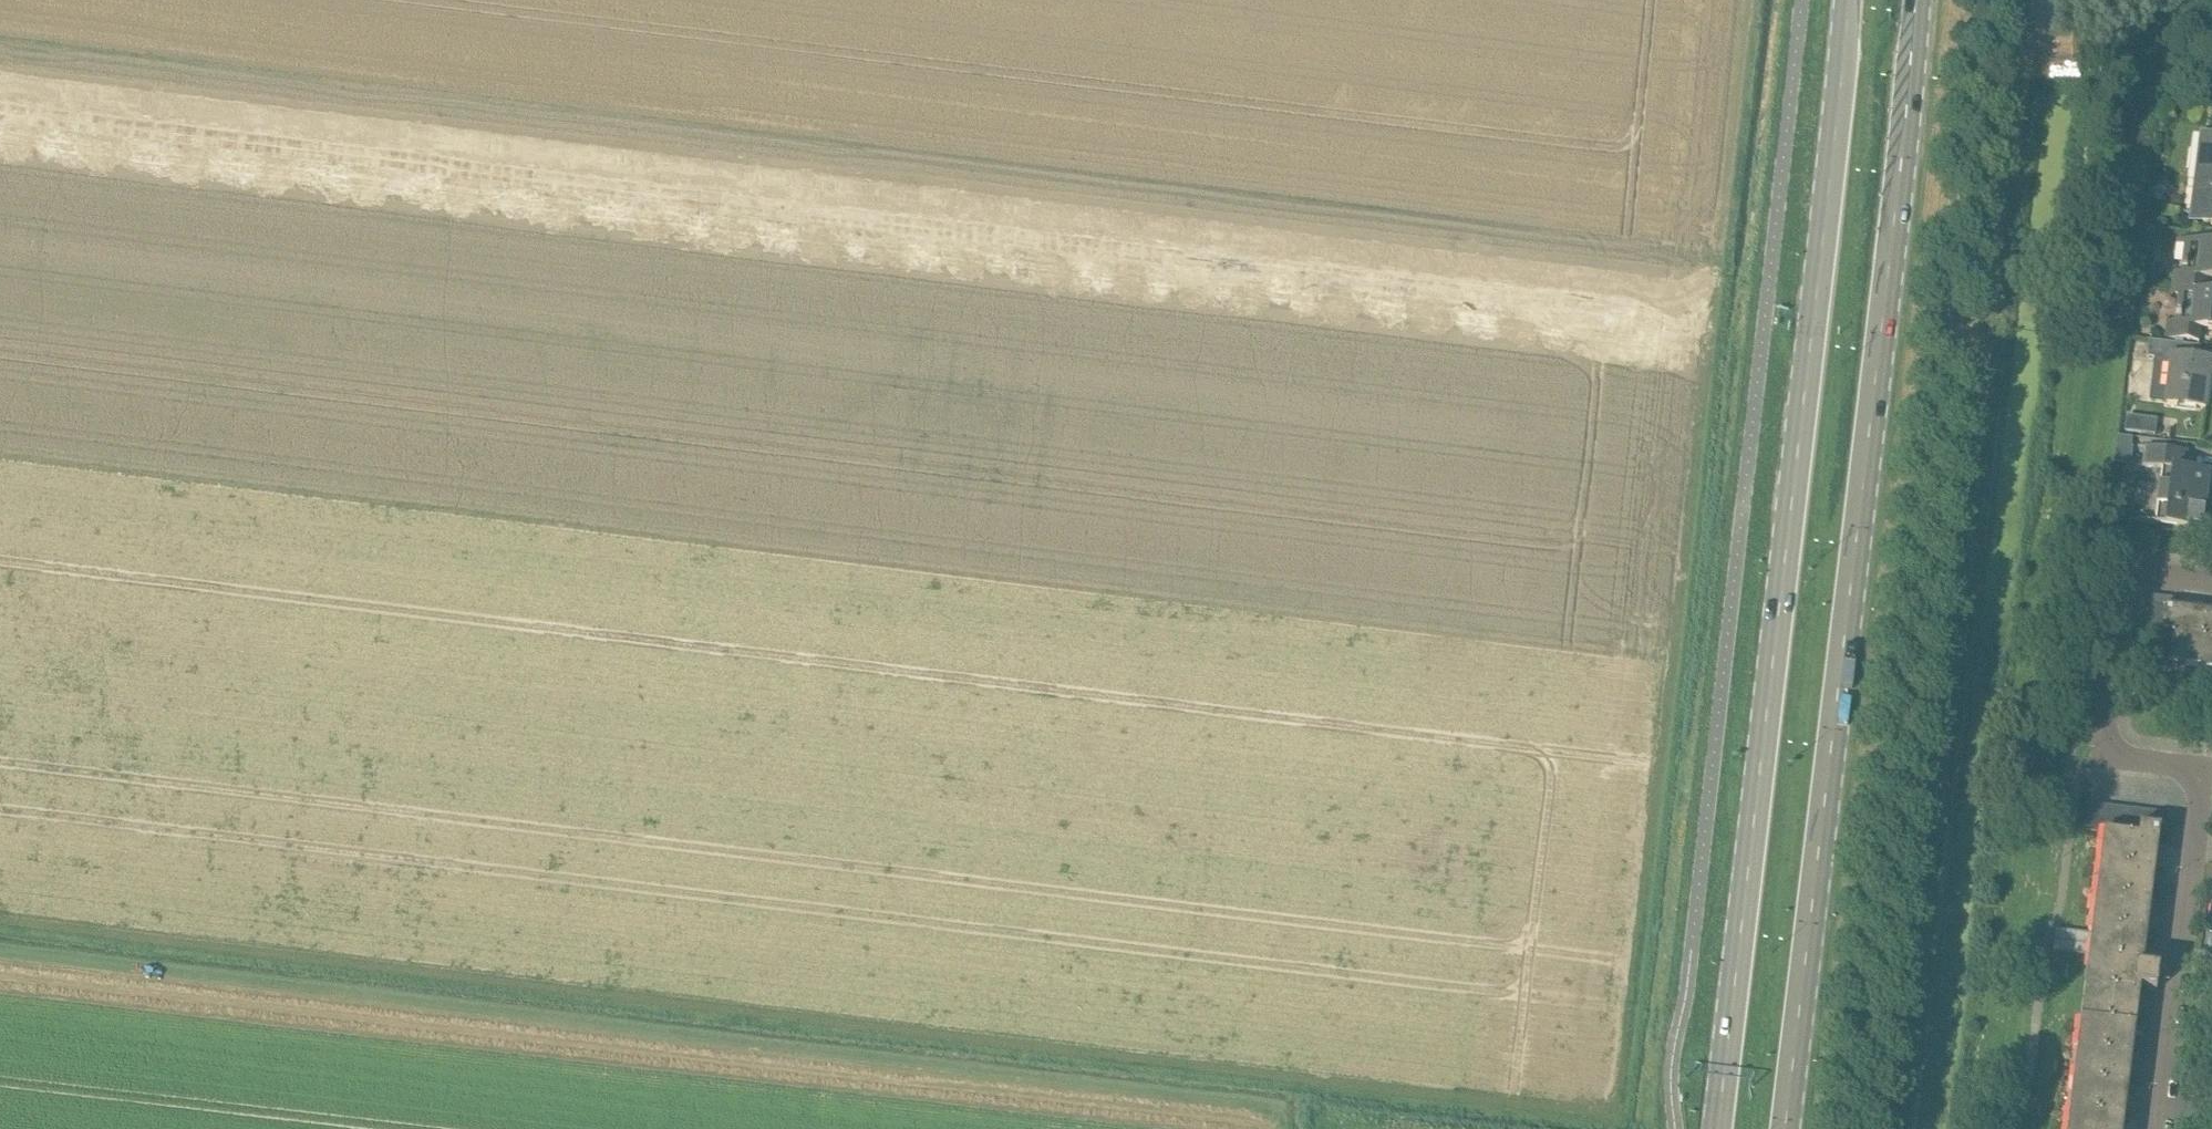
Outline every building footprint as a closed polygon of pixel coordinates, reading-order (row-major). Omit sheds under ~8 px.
[(2202,133),(2192,214),(2211,216),(2211,222),(2211,135),(2202,133)] [(2188,241),(2184,271),(2174,270),(2172,293),(2181,294),(2178,322),(2169,321),(2167,337),(2199,341),(2201,326),(2211,328),(2211,295),(2205,294),(2207,278),(2211,278),(2211,243),(2188,241)] [(2146,358),(2157,359),(2168,361),(2162,405),(2206,410),(2210,377),(2211,377),(2211,361),(2198,359),(2200,346),(2159,341),(2149,340),(2149,341),(2147,355),(2146,358)] [(2125,416),(2123,431),(2142,433),(2143,418),(2125,416)] [(2116,436),(2115,446),(2130,447),(2132,438),(2116,436)] [(2201,529),(2208,473),(2184,470),(2186,453),(2144,447),(2141,466),(2161,468),(2154,523),(2164,524),(2164,525),(2201,529)] [(2210,617),(2211,604),(2211,602),(2201,600),(2199,616),(2181,614),(2183,598),(2151,594),(2147,631),(2171,634),(2167,662),(2211,667),(2211,618),(2210,617)] [(2055,929),(2052,951),(2072,953),(2087,955),(2079,1020),(2079,1023),(2130,1029),(2135,1030),(2136,1020),(2131,1019),(2135,989),(2149,991),(2156,991),(2158,971),(2151,971),(2137,969),(2139,952),(2140,940),(2147,940),(2148,931),(2141,930),(2144,909),(2150,910),(2151,900),(2145,900),(2148,878),(2153,879),(2154,869),(2149,869),(2152,848),(2167,849),(2171,814),(2088,804),(2087,804),(2084,832),(2085,832),(2096,833),(2102,834),(2091,926),(2090,933),(2074,931),(2055,929)] [(2066,1128),(2117,1128),(2118,1122),(2124,1122),(2125,1112),(2119,1112),(2122,1091),(2128,1091),(2129,1082),(2123,1081),(2126,1060),(2132,1061),(2133,1051),(2127,1050),(2130,1029),(2079,1023),(2066,1128)]
